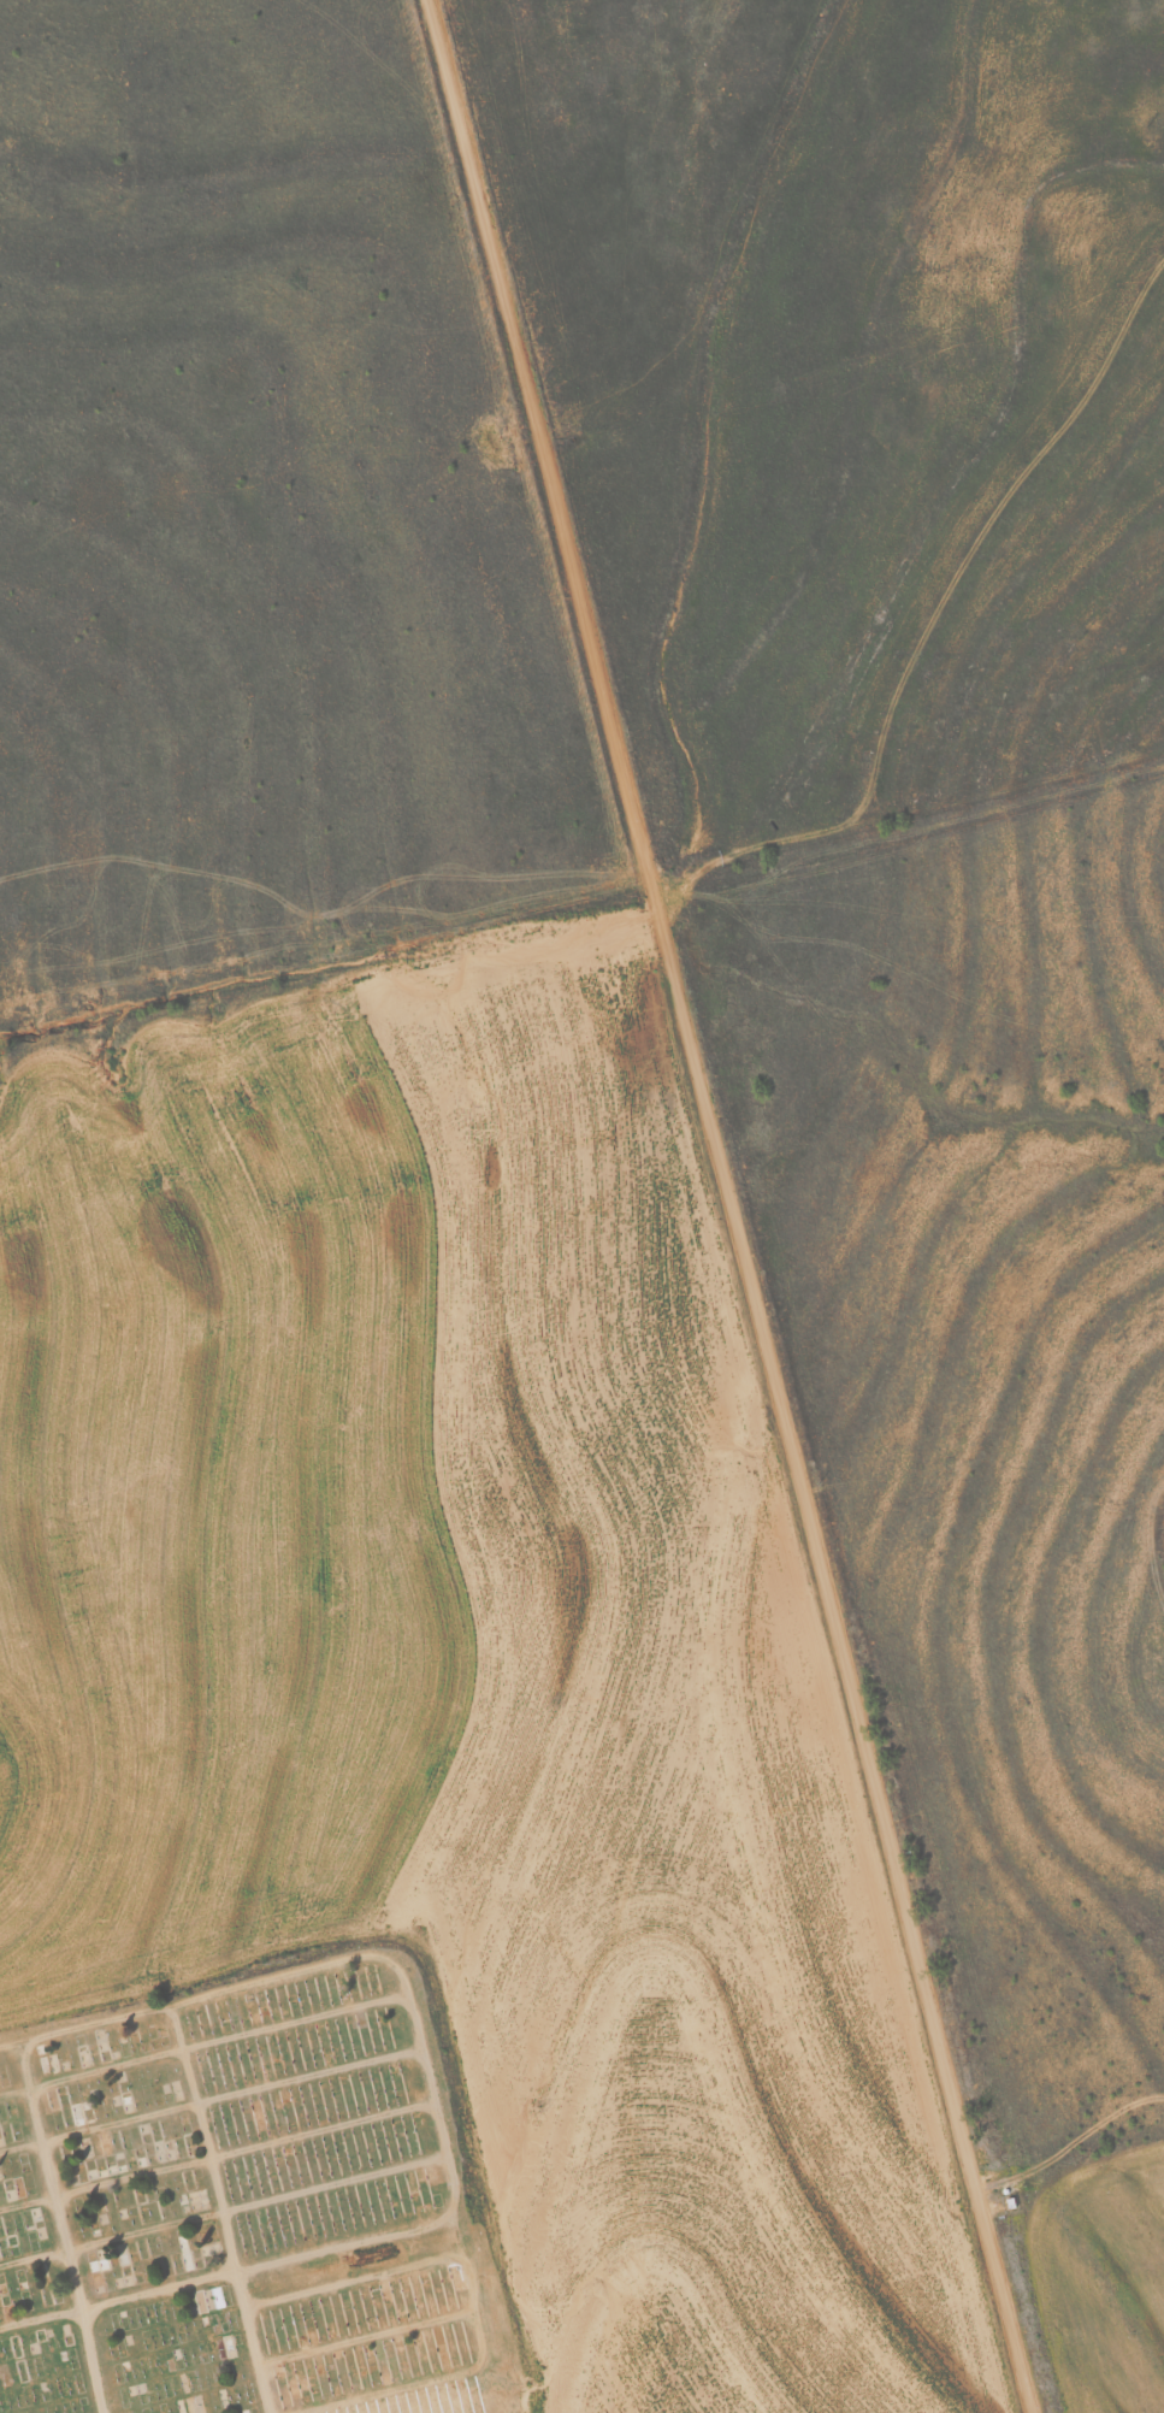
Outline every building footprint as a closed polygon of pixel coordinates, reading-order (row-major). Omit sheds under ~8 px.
[(182,2100),(181,2081),(172,2081),(174,2101),(182,2100)] [(150,2165),(147,2154),(149,2123),(143,2124),(126,2133),(131,2155),(126,2157),(123,2143),(112,2142),(95,2146),(94,2158),(84,2161),(87,2173),(98,2171),(104,2171),(108,2169),(127,2171),(136,2168),(150,2165)] [(17,2189),(6,2191),(5,2181),(0,2176),(0,2203),(19,2200),(17,2189)] [(211,2210),(208,2189),(178,2193),(181,2214),(211,2210)] [(7,2220),(8,2226),(18,2216),(22,2216),(18,2211),(0,2214),(0,2226),(7,2220)] [(106,2292),(121,2288),(118,2277),(124,2276),(121,2265),(132,2262),(130,2254),(108,2259),(106,2249),(87,2254),(92,2273),(101,2271),(106,2292)] [(198,2313),(227,2307),(222,2286),(194,2292),(198,2313)] [(222,2359),(237,2357),(235,2345),(221,2347),(222,2359)] [(183,2370),(184,2352),(169,2352),(168,2369),(183,2370)] [(203,2395),(177,2398),(179,2412),(205,2412),(203,2395)]
